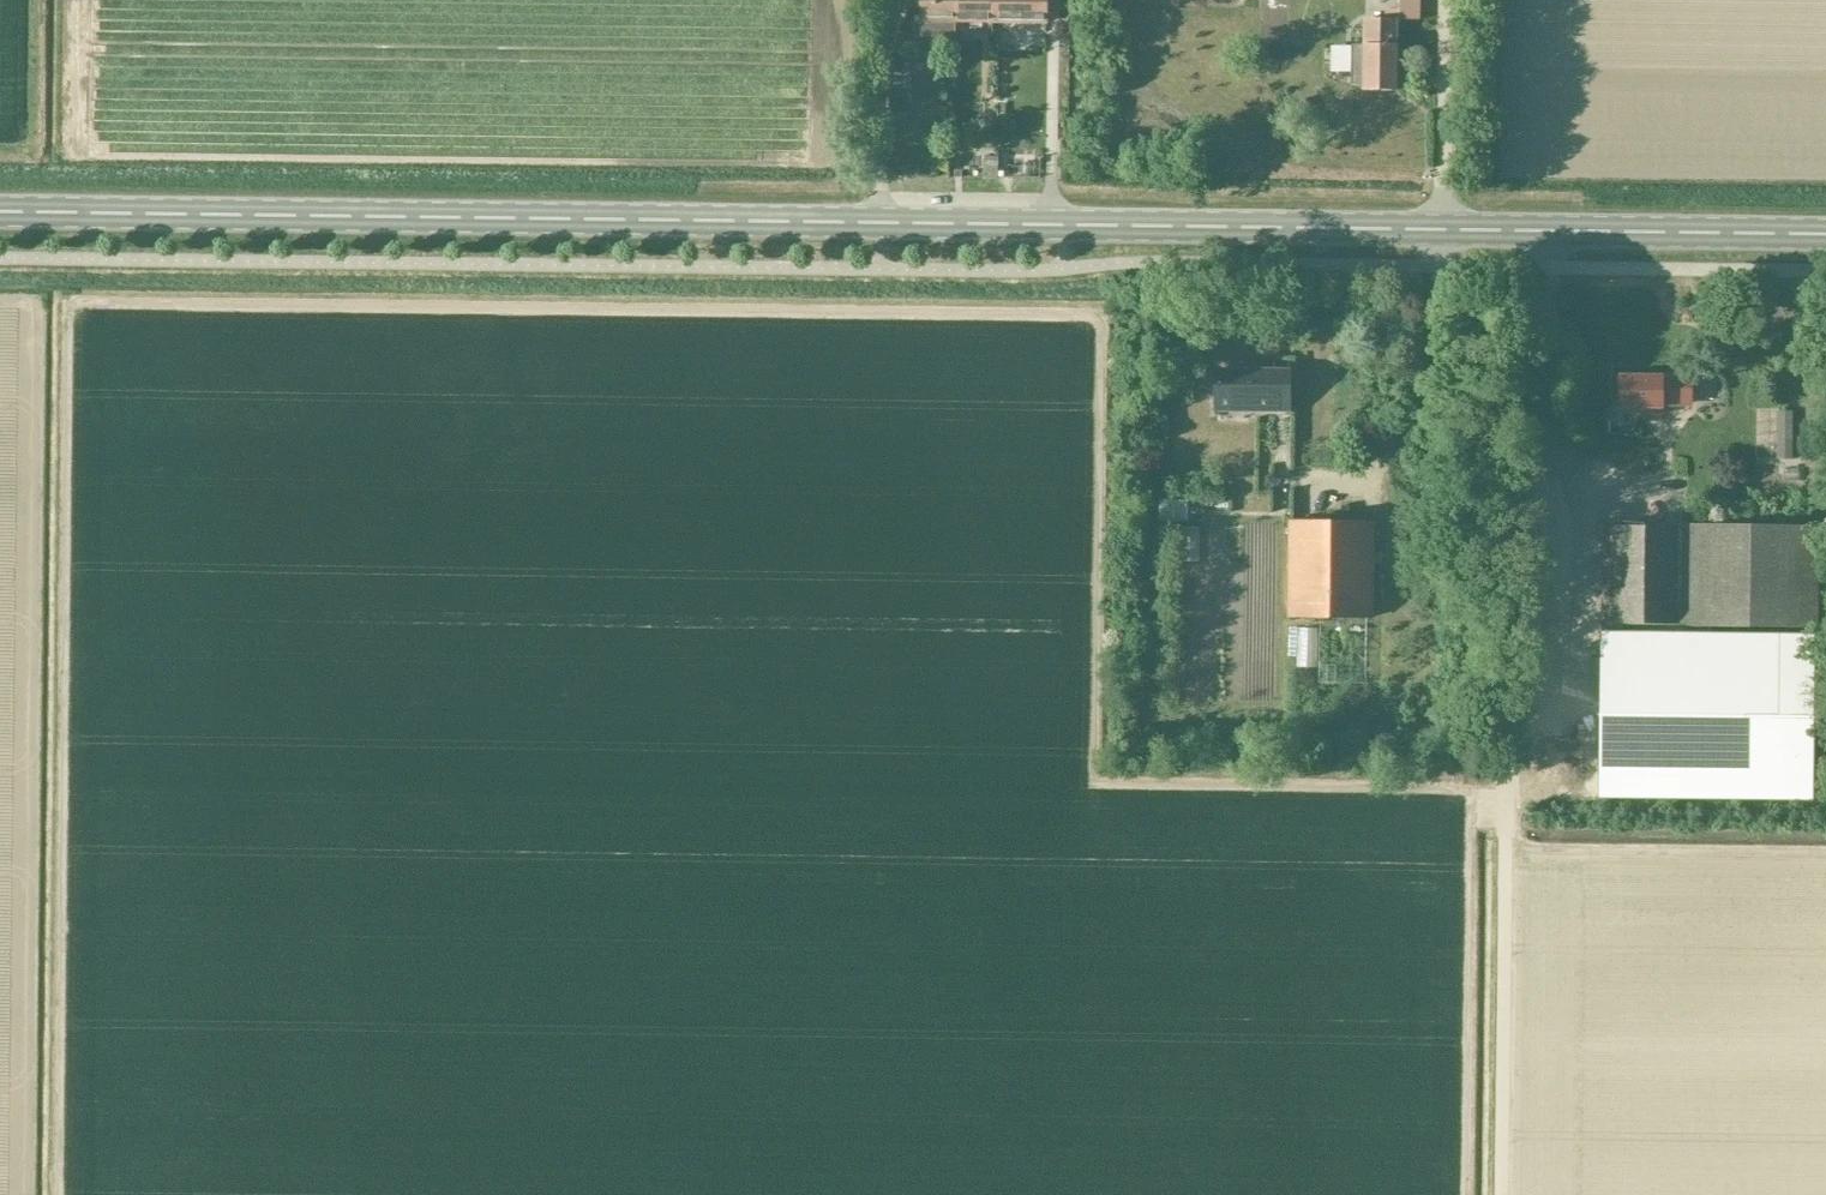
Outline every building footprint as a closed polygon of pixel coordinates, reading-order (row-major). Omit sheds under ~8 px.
[(958,0),(922,0),(921,22),(958,22),(958,0)] [(958,22),(992,23),(993,0),(958,0),(958,22)] [(992,23),(1047,23),(1047,0),(993,0),(992,23)] [(1396,91),(1396,46),(1396,20),(1364,20),(1364,22),(1365,22),(1365,46),(1351,45),(1351,86),(1363,86),(1363,91),(1396,91)] [(1691,403),(1691,373),(1690,373),(1690,377),(1663,377),(1619,377),(1619,408),(1638,408),(1638,414),(1663,414),(1663,403),(1691,403)] [(1272,417),(1272,377),(1214,376),(1214,414),(1246,414),(1246,417),(1272,417)] [(1318,412),(1318,399),(1366,400),(1366,381),(1298,380),(1297,412),(1318,412)] [(1365,416),(1365,401),(1320,401),(1320,416),(1365,416)] [(1371,618),(1372,523),(1289,522),(1288,617),(1371,618)] [(1815,530),(1604,528),(1603,622),(1710,624),(1814,625),(1815,530)] [(1814,800),(1816,636),(1710,635),(1710,624),(1603,622),(1601,798),(1814,800)]
